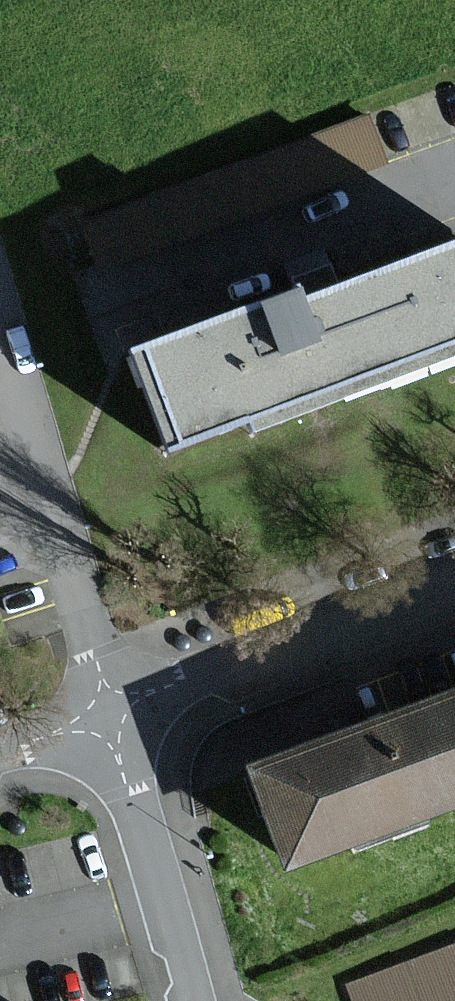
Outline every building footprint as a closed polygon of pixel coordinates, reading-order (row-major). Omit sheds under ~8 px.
[(378,113),(84,200),(108,281),(178,260),(169,229),(393,162),(378,113)] [(318,296),(314,286),(138,354),(176,450),(254,420),(258,429),(454,354),(454,244),(318,296)] [(336,736),(259,766),(294,858),(454,800),(454,691),(336,736)] [(352,987),(358,1000),(454,1000),(454,948),(352,987)]
